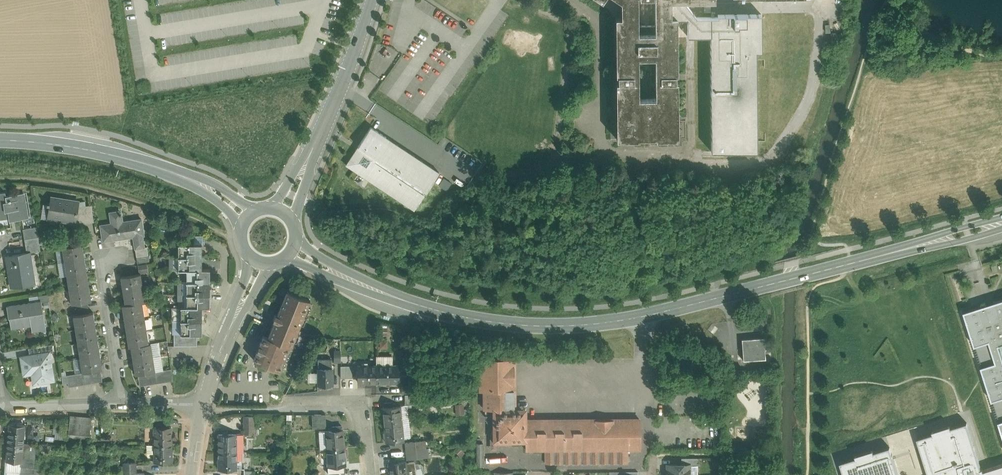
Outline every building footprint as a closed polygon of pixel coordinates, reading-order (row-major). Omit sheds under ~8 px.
[(678,138),(677,81),(675,81),(675,74),(677,74),(677,18),(677,17),(671,17),(671,1),(684,1),(714,1),(714,0),(654,0),(655,33),(638,34),(637,0),(619,0),(621,1),(621,17),(615,17),(616,74),(618,74),(618,82),(616,82),(617,139),(639,139),(639,134),(656,134),(656,139),(678,138)] [(710,36),(711,152),(757,151),(756,51),(762,51),(761,14),(718,14),(718,17),(696,17),(684,1),(671,1),(671,17),(677,17),(677,18),(687,19),(687,36),(710,36)] [(371,127),(346,165),(414,210),(425,194),(423,193),(425,191),(427,192),(440,172),(371,127)] [(452,183),(444,178),(439,186),(447,191),(452,183)] [(4,196),(4,192),(0,193),(0,217),(9,216),(10,221),(28,218),(24,193),(4,196)] [(79,202),(51,198),(50,203),(48,203),(47,205),(49,205),(48,217),(76,222),(76,221),(79,207),(79,202)] [(91,205),(79,207),(76,221),(82,222),(94,220),(91,205)] [(123,222),(121,213),(117,213),(117,211),(110,212),(112,223),(101,225),(102,232),(103,241),(134,237),(136,249),(144,248),(144,247),(143,235),(144,235),(141,219),(123,222)] [(37,227),(23,229),(25,239),(39,237),(37,227)] [(39,237),(25,239),(27,253),(29,252),(29,253),(41,251),(39,237)] [(67,246),(63,247),(65,262),(85,259),(82,244),(78,244),(67,246)] [(202,244),(178,244),(178,257),(202,257),(202,244)] [(144,248),(136,249),(137,256),(149,254),(147,246),(144,247),(144,248)] [(27,253),(7,256),(10,271),(12,270),(15,287),(34,284),(29,253),(29,252),(27,253)] [(149,254),(137,256),(138,263),(150,261),(149,254)] [(202,257),(178,257),(178,270),(186,270),(186,269),(202,269),(202,257)] [(85,259),(65,262),(67,276),(87,273),(85,259)] [(146,264),(138,265),(140,273),(147,272),(146,264)] [(202,269),(186,269),(186,270),(186,282),(210,282),(210,269),(202,269)] [(87,273),(67,276),(69,290),(89,287),(87,273)] [(141,273),(121,277),(123,291),(143,288),(141,273)] [(210,282),(186,282),(186,294),(210,294),(210,282)] [(89,287),(69,290),(72,304),(76,303),(88,301),(91,301),(89,287)] [(143,288),(123,291),(125,304),(125,305),(142,302),(145,302),(143,288)] [(310,300),(287,290),(277,314),(275,314),(273,319),(275,320),(268,337),(290,346),(291,346),(310,300)] [(210,294),(186,294),(186,306),(186,307),(202,307),(210,307),(210,294)] [(999,345),(1001,345),(1001,344),(1001,299),(986,304),(986,302),(981,303),(982,306),(964,312),(975,346),(976,345),(983,366),(981,366),(992,401),(994,400),(1000,421),(998,421),(1001,433),(1001,354),(999,345)] [(41,301),(13,305),(15,315),(10,316),(12,327),(32,323),(33,331),(45,329),(41,301)] [(142,302),(125,305),(125,304),(122,305),(125,319),(144,316),(142,302)] [(202,307),(186,307),(186,306),(181,306),(181,320),(202,320),(202,307)] [(78,315),(74,315),(76,330),(96,326),(93,312),(89,313),(78,315)] [(144,316),(125,319),(127,333),(147,330),(144,316)] [(202,320),(181,320),(181,333),(181,334),(197,334),(202,334),(202,320)] [(96,326),(76,330),(78,343),(98,340),(96,326)] [(147,330),(127,333),(129,347),(131,346),(149,343),(147,330)] [(197,334),(181,334),(181,333),(174,333),(174,346),(197,346),(197,334)] [(268,337),(264,335),(261,342),(260,343),(259,345),(260,346),(258,350),(257,349),(256,352),(257,354),(254,360),(280,371),(290,346),(268,337)] [(764,337),(741,339),(743,361),(765,359),(764,337)] [(98,340),(78,343),(80,357),(100,354),(98,340)] [(149,343),(131,346),(133,360),(153,357),(151,343),(149,343)] [(48,344),(34,347),(35,355),(49,352),(48,344)] [(35,355),(21,357),(24,371),(32,369),(34,383),(53,380),(49,352),(35,355)] [(100,354),(80,357),(83,372),(84,372),(89,371),(95,370),(101,369),(102,369),(100,354)] [(153,357),(133,360),(135,374),(138,374),(144,373),(149,372),(155,371),(153,357)] [(393,357),(377,357),(377,366),(377,383),(398,382),(398,374),(401,374),(400,372),(398,372),(398,365),(393,365),(393,357)] [(332,359),(318,359),(318,385),(333,385),(333,368),(332,368),(332,359)] [(498,360),(498,359),(496,359),(496,360),(483,360),(483,359),(480,359),(480,361),(480,370),(480,371),(480,379),(480,380),(481,389),(480,389),(480,391),(482,391),(485,391),(485,408),(515,408),(514,390),(515,390),(515,388),(514,388),(514,362),(515,362),(515,359),(512,359),(498,360)] [(353,366),(341,366),(341,378),(353,378),(353,366)] [(377,366),(359,366),(359,383),(377,383),(377,366)] [(413,394),(405,394),(405,404),(424,404),(424,394),(413,394)] [(455,413),(464,413),(463,403),(455,403),(455,413)] [(400,406),(383,407),(385,425),(402,424),(400,406)] [(485,408),(484,408),(484,409),(486,409),(493,409),(493,440),(493,441),(510,441),(526,441),(526,420),(526,408),(515,408),(485,408)] [(325,414),(312,414),(313,428),(326,427),(325,414)] [(92,418),(70,416),(68,438),(89,440),(92,418)] [(255,428),(255,416),(244,416),(244,428),(254,428),(254,429),(255,428)] [(640,419),(526,420),(526,441),(526,450),(545,450),(545,463),(628,463),(628,449),(640,449),(640,448),(640,446),(640,435),(640,433),(640,422),(640,420),(640,419)] [(917,438),(929,474),(983,474),(981,471),(983,471),(983,468),(982,469),(967,422),(951,427),(933,433),(917,438)] [(25,425),(9,424),(8,442),(24,444),(25,425)] [(402,424),(385,425),(387,442),(404,441),(402,424)] [(932,431),(933,433),(951,427),(950,425),(932,431)] [(342,426),(332,427),(333,431),(326,431),(327,449),(344,447),(343,430),(342,430),(342,426)] [(171,444),(171,427),(154,427),(155,444),(171,444)] [(236,452),(236,434),(219,434),(219,452),(236,452)] [(493,441),(493,440),(490,440),(490,452),(496,452),(496,446),(510,446),(510,441),(493,441)] [(419,441),(406,442),(407,450),(420,449),(419,441)] [(24,444),(8,442),(7,461),(21,462),(21,465),(34,466),(36,445),(24,444)] [(171,444),(155,444),(155,462),(172,462),(171,444)] [(344,447),(327,449),(329,466),(346,465),(344,447)] [(840,462),(844,474),(899,474),(890,447),(874,452),(856,457),(840,462)] [(420,449),(407,450),(407,459),(420,457),(420,449)] [(856,457),(874,452),(874,449),(855,455),(856,457)] [(236,452),(219,452),(219,469),(236,469),(236,452)] [(397,462),(397,458),(389,459),(389,463),(390,474),(416,474),(414,462),(406,463),(406,461),(397,462)] [(6,471),(21,472),(21,465),(21,462),(7,461),(6,471)] [(136,462),(124,463),(124,473),(131,473),(135,473),(136,473),(136,462)] [(667,465),(667,474),(698,474),(698,465),(690,465),(682,465),(667,465)] [(983,471),(981,471),(983,474),(999,474),(1001,474),(1001,465),(983,471)]
